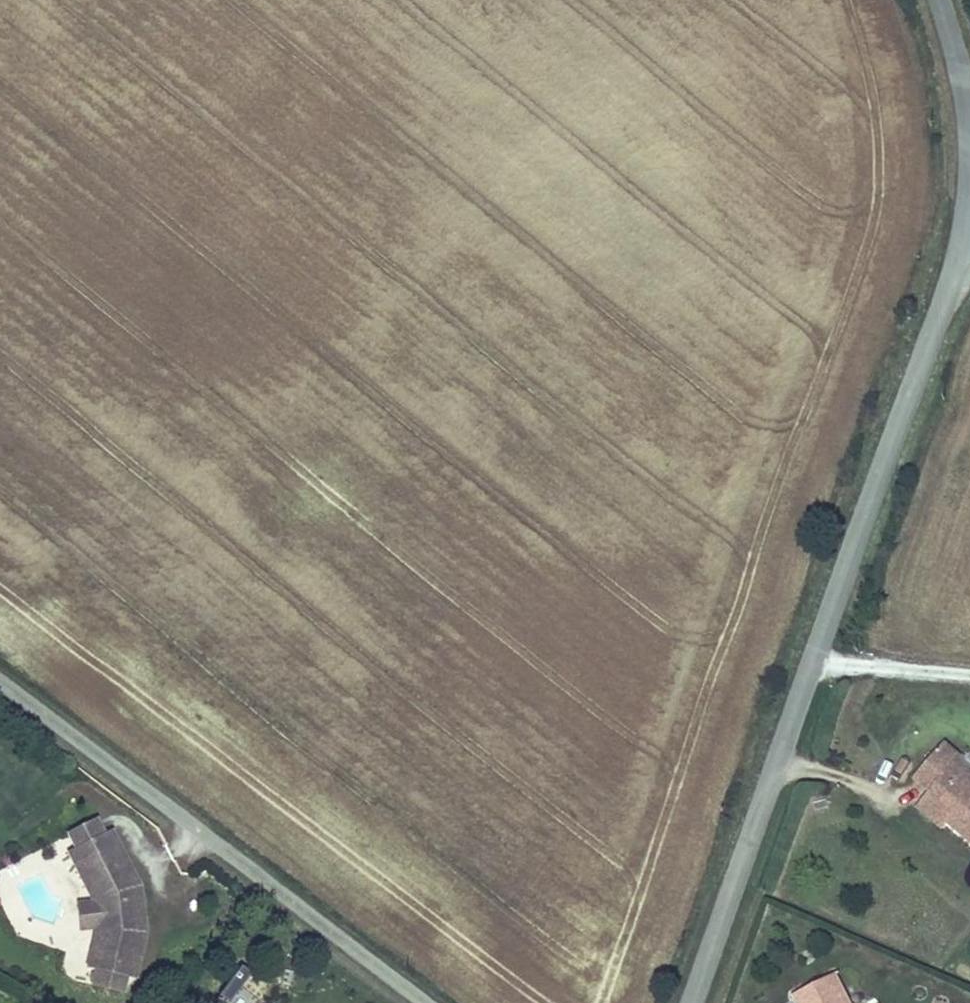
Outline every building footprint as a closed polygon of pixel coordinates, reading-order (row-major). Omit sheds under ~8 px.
[(969,803),(969,743),(966,739),(939,769),(948,777),(945,781),(969,803)] [(968,809),(969,806),(969,803),(945,781),(933,794),(960,817),(968,809)] [(71,857),(97,843),(90,829),(63,843),(71,857)] [(128,989),(140,943),(133,896),(105,839),(97,843),(71,857),(62,861),(88,910),(91,939),(82,978),(91,979),(120,987),(128,989)] [(91,939),(88,910),(72,912),(76,941),(91,939)] [(120,987),(91,979),(88,993),(117,1000),(120,987)]
